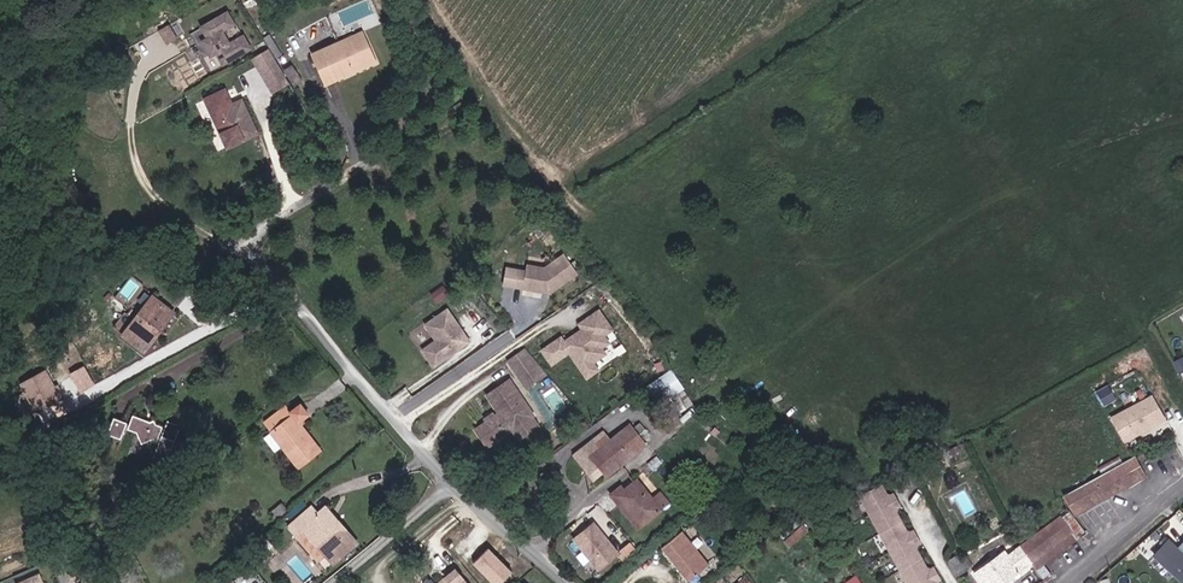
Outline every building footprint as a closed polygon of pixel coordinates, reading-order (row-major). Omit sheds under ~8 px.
[(248,48),(241,36),(228,43),(220,30),(232,23),(225,12),(201,26),(207,37),(201,41),(209,55),(214,51),(221,63),(248,48)] [(169,23),(157,30),(166,48),(179,41),(169,23)] [(315,57),(327,83),(339,79),(337,74),(355,66),(358,73),(378,64),(364,34),(315,57)] [(291,91),(270,49),(249,60),(270,102),(291,91)] [(292,66),(285,70),(295,86),(302,81),(292,66)] [(328,86),(358,73),(355,66),(337,74),(339,79),(327,83),(328,86)] [(205,100),(226,149),(255,136),(240,102),(232,106),(224,91),(205,100)] [(550,293),(577,273),(563,254),(544,267),(527,264),(526,270),(523,288),(542,291),(543,289),(548,290),(550,293)] [(514,286),(517,269),(506,267),(503,285),(514,286)] [(523,288),(526,270),(517,269),(514,286),(523,288)] [(436,303),(447,294),(442,286),(430,295),(436,303)] [(147,298),(142,294),(115,328),(121,332),(147,298)] [(150,296),(120,334),(142,351),(158,331),(154,328),(167,310),(150,296)] [(606,352),(602,346),(597,338),(604,333),(613,327),(599,308),(580,322),(583,327),(565,341),(562,336),(543,349),(553,362),(570,350),(588,376),(599,368),(594,360),(606,352)] [(167,310),(154,328),(158,331),(172,313),(167,310)] [(469,342),(446,310),(424,326),(435,341),(422,351),(434,368),(469,342)] [(609,340),(604,333),(597,338),(602,346),(609,340)] [(549,377),(527,353),(509,365),(522,382),(525,380),(532,389),(549,377)] [(84,366),(70,375),(81,392),(95,383),(84,366)] [(672,368),(648,383),(661,403),(685,388),(672,368)] [(45,371),(20,385),(39,417),(64,403),(45,371)] [(532,389),(525,380),(522,382),(529,391),(532,389)] [(492,450),(515,434),(535,419),(512,386),(492,399),(504,418),(499,422),(492,426),(480,435),(492,450)] [(1153,399),(1115,419),(1128,441),(1165,422),(1153,399)] [(304,414),(276,439),(304,476),(325,458),(304,432),(313,425),(304,414)] [(152,464),(165,469),(178,426),(166,422),(161,438),(157,436),(160,427),(131,417),(128,426),(111,421),(105,439),(119,443),(124,431),(133,433),(138,446),(150,439),(158,442),(152,464)] [(535,419),(515,434),(521,444),(542,429),(535,419)] [(650,445),(648,442),(642,435),(651,428),(646,422),(638,428),(634,424),(595,456),(611,476),(650,445)] [(656,435),(651,428),(642,435),(648,442),(656,435)] [(1136,459),(1069,497),(1080,517),(1146,479),(1136,459)] [(657,499),(641,481),(626,494),(623,497),(646,524),(665,508),(657,499)] [(884,487),(862,499),(908,582),(933,582),(928,575),(929,570),(915,550),(908,538),(909,534),(899,515),(895,513),(888,502),(884,487)] [(641,529),(646,524),(623,497),(626,494),(622,489),(613,496),(641,529)] [(657,499),(665,508),(673,501),(665,492),(657,499)] [(903,509),(897,497),(888,502),(895,513),(903,509)] [(351,531),(333,509),(328,513),(336,523),(346,535),(351,531)] [(346,535),(336,523),(328,513),(322,518),(316,510),(292,530),(302,542),(310,535),(328,558),(335,565),(361,543),(351,531),(346,535)] [(620,549),(629,541),(603,511),(594,519),(620,549)] [(1070,518),(1060,525),(1006,559),(1003,554),(972,576),(978,582),(1006,582),(1029,567),(1033,573),(1083,538),(1070,518)] [(620,555),(595,522),(573,539),(598,572),(620,555)] [(923,546),(916,534),(908,538),(915,550),(923,546)] [(328,558),(310,535),(302,542),(320,564),(328,558)] [(690,581),(710,565),(689,537),(667,552),(690,581)] [(1172,574),(1182,582),(1182,542),(1176,549),(1168,542),(1154,558),(1172,574)] [(488,549),(471,566),(488,582),(504,582),(513,574),(488,549)] [(965,555),(949,564),(954,573),(958,570),(961,575),(973,568),(965,555)] [(691,582),(698,582),(714,570),(710,565),(690,581),(691,582)] [(445,582),(448,582),(461,572),(460,570),(445,582)] [(936,570),(928,575),(933,582),(941,582),(943,582),(936,570)] [(448,582),(471,582),(461,572),(448,582)] [(747,575),(736,582),(753,582),(747,575)]
